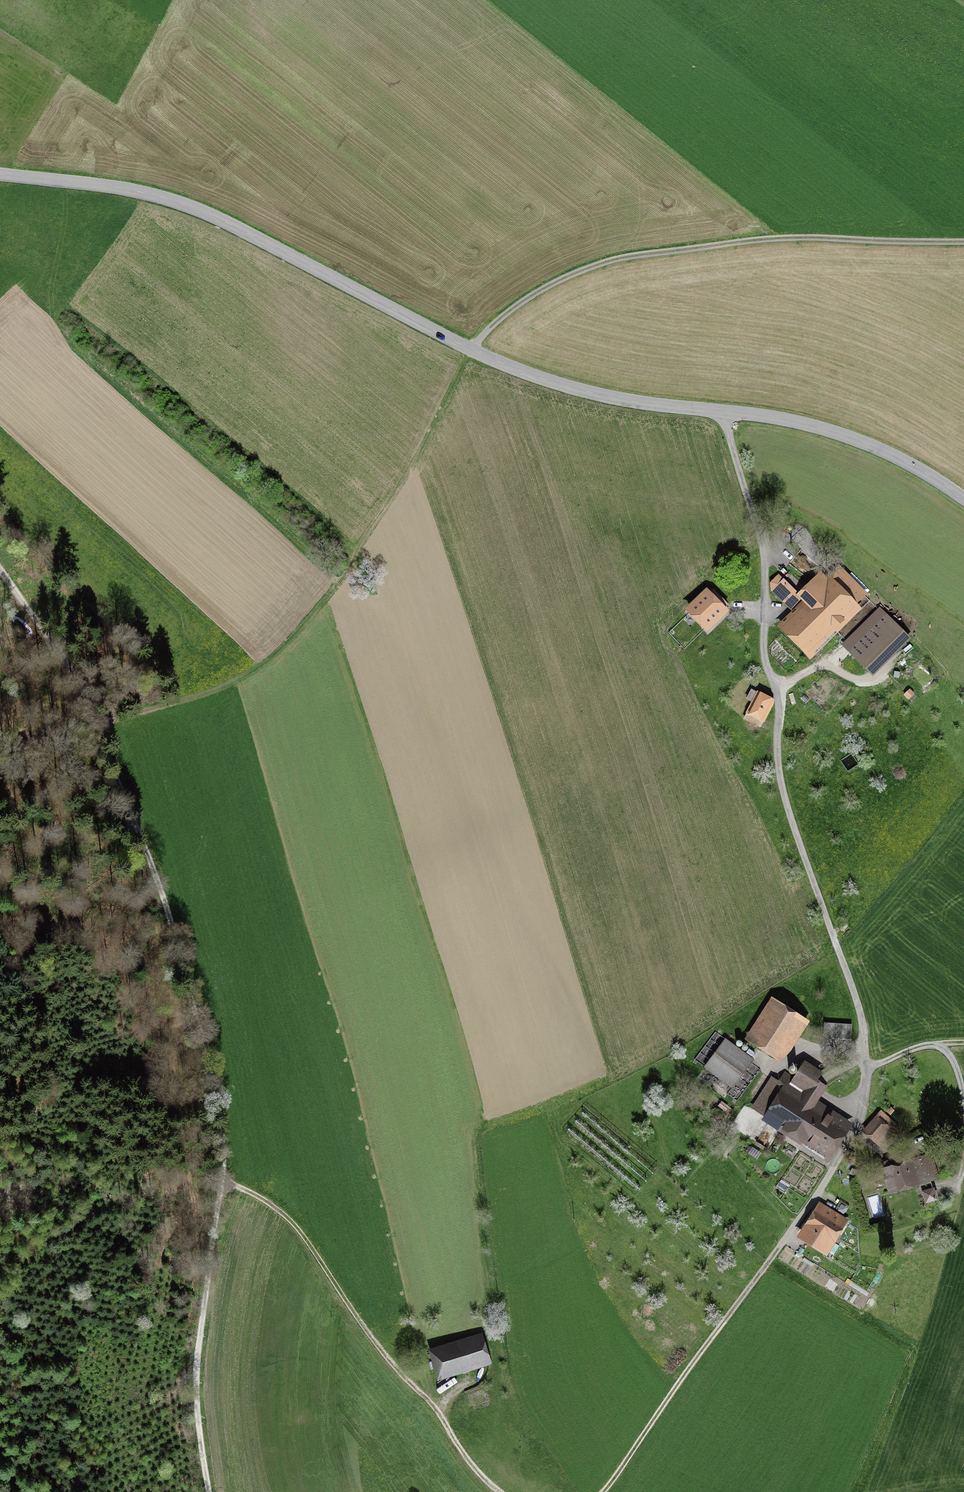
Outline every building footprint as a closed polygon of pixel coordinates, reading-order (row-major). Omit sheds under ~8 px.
[(809,606),(786,629),(809,651),(865,596),(842,573),(831,584),(820,573),(798,595),(801,598),(809,606)] [(798,595),(778,576),(771,583),(771,590),(791,608),(801,598),(798,595)] [(708,595),(690,612),(706,628),(723,610),(708,595)] [(888,619),(853,653),(872,672),(906,638),(888,619)] [(770,702),(759,696),(751,712),(749,711),(745,718),(760,726),(764,719),(762,718),(770,702)] [(769,1002),(747,1038),(778,1057),(801,1020),(769,1002)] [(851,1025),(825,1024),(824,1038),(850,1039),(851,1025)] [(717,1048),(725,1038),(717,1032),(696,1058),(705,1065),(717,1049),(717,1048)] [(753,1063),(725,1041),(701,1071),(730,1093),(753,1063)] [(772,1080),(754,1108),(827,1155),(846,1126),(814,1105),(826,1086),(815,1080),(819,1073),(804,1063),(794,1079),(785,1073),(778,1083),(772,1080)] [(882,1113),(862,1134),(881,1151),(901,1130),(882,1113)] [(933,1156),(880,1170),(887,1195),(940,1181),(933,1156)] [(847,1222),(818,1205),(796,1242),(825,1259),(847,1222)] [(481,1336),(427,1353),(437,1384),(491,1367),(481,1336)]
